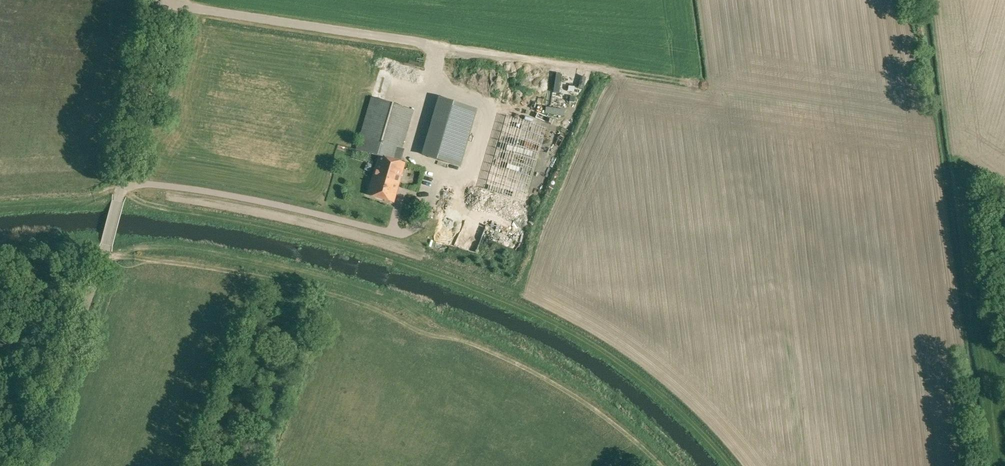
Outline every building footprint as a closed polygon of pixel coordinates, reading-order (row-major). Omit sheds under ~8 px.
[(441,95),(433,123),(428,121),(420,152),(455,161),(456,158),(465,161),(480,106),(441,95)] [(379,157),(367,194),(393,202),(405,163),(399,161),(414,110),(371,98),(355,150),(379,157)]
